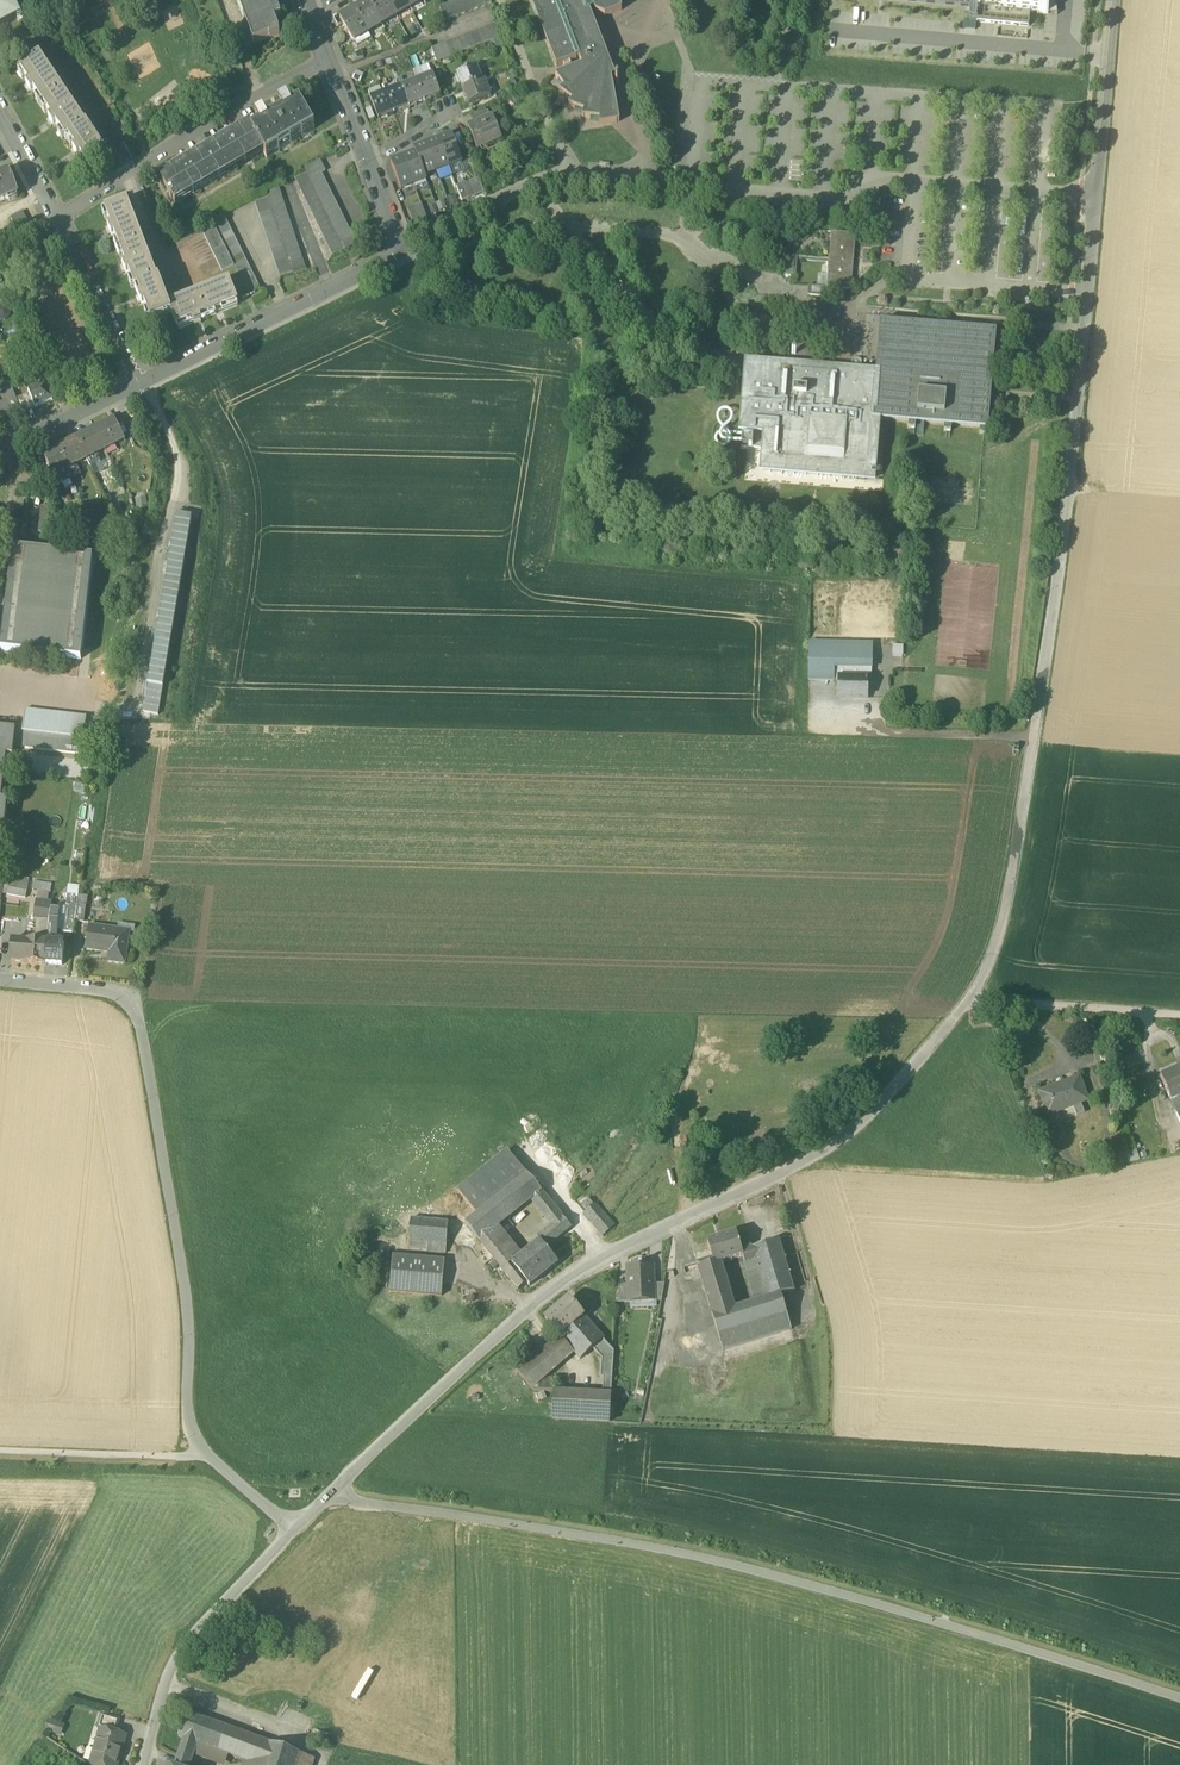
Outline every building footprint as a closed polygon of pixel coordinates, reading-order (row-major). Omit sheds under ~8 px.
[(19,19),(9,0),(0,0),(0,29),(19,19)] [(254,45),(279,35),(274,21),(281,18),(278,10),(271,13),(266,0),(236,0),(254,45)] [(368,3),(380,23),(395,15),(386,0),(373,0),(368,3)] [(395,15),(409,7),(405,0),(386,0),(395,15)] [(460,1),(465,14),(472,12),(467,0),(463,0),(460,1)] [(472,12),(478,9),(475,0),(467,0),(472,12)] [(478,9),(485,7),(483,0),(475,0),(478,9)] [(600,127),(620,123),(611,79),(615,78),(607,58),(593,21),(590,12),(594,10),(596,13),(605,17),(622,11),(618,0),(558,0),(557,3),(555,4),(553,0),(530,0),(557,68),(564,66),(565,69),(571,67),(570,63),(579,60),(583,67),(560,76),(556,78),(565,90),(560,93),(573,103),(569,108),(585,114),(582,119),(600,121),(600,127)] [(978,8),(978,0),(888,0),(978,8)] [(978,8),(1030,13),(1048,15),(1049,0),(978,0),(978,8)] [(1048,15),(1057,15),(1056,0),(1049,0),(1048,15)] [(460,1),(453,4),(458,17),(465,14),(460,1)] [(368,3),(354,11),(366,32),(380,23),(368,3)] [(453,4),(446,6),(451,20),(458,17),(453,4)] [(446,6),(440,9),(445,22),(451,20),(446,6)] [(1028,27),(1030,13),(978,8),(976,23),(1028,27)] [(354,11),(340,20),(352,40),(366,32),(354,11)] [(975,23),(963,22),(963,30),(975,31),(975,23)] [(499,24),(492,27),(485,30),(479,32),(472,35),(465,37),(459,40),(457,40),(452,42),(445,45),(439,47),(432,50),(437,63),(444,61),(451,58),(457,56),(464,53),(470,50),(477,48),(484,45),(490,43),(497,40),(503,38),(499,24)] [(80,155),(88,167),(106,155),(86,126),(85,127),(40,58),(20,71),(30,85),(27,87),(31,93),(34,91),(41,102),(52,119),(50,121),(53,127),(56,125),(66,139),(68,138),(77,150),(74,152),(78,157),(80,155)] [(457,76),(463,90),(482,82),(476,68),(457,76)] [(432,76),(417,82),(424,101),(440,95),(432,76)] [(485,81),(482,82),(463,90),(469,105),(491,97),(485,81)] [(417,82),(402,88),(409,107),(424,101),(417,82)] [(402,88),(387,94),(394,113),(409,107),(402,88)] [(379,119),(394,113),(387,94),(371,100),(379,119)] [(260,126),(252,131),(264,152),(267,158),(315,130),(300,103),(291,108),(287,101),(280,105),(284,112),(267,122),(263,115),(256,119),(260,126)] [(472,118),(476,128),(490,122),(486,112),(472,118)] [(470,131),(479,152),(503,142),(493,121),(490,122),(476,128),(470,131)] [(176,204),(264,152),(252,131),(250,128),(232,138),(231,136),(222,141),(223,144),(189,164),(187,161),(178,167),(180,169),(162,180),(171,195),(169,196),(172,200),(173,199),(176,204)] [(452,136),(439,141),(449,167),(462,162),(452,136)] [(437,172),(449,167),(439,141),(427,146),(437,172)] [(425,177),(437,172),(427,146),(415,151),(416,155),(425,177)] [(426,181),(425,177),(416,155),(404,159),(414,185),(426,181)] [(401,191),(414,185),(404,159),(391,164),(401,191)] [(304,168),(307,173),(322,165),(320,160),(304,168)] [(325,171),(322,165),(307,173),(310,178),(321,173),(325,171)] [(17,196),(8,173),(0,176),(0,203),(17,196)] [(345,249),(342,243),(310,178),(307,173),(296,179),(333,255),(345,249)] [(353,238),(321,173),(310,178),(342,243),(352,238),(353,238)] [(470,183),(476,197),(484,194),(479,179),(470,183)] [(470,183),(464,185),(469,200),(476,197),(470,183)] [(462,202),(469,200),(464,185),(457,188),(462,202)] [(267,194),(293,274),(305,270),(279,188),(267,194)] [(255,202),(280,277),(293,273),(268,198),(255,202)] [(151,321),(171,313),(168,306),(158,280),(157,281),(127,204),(106,212),(112,228),(109,229),(111,236),(114,235),(126,266),(123,268),(126,274),(129,273),(135,289),(138,288),(142,297),(138,298),(141,305),(144,304),(151,321)] [(421,204),(414,207),(420,221),(427,218),(421,204)] [(414,224),(420,221),(414,207),(408,209),(414,224)] [(7,219),(15,238),(28,233),(20,213),(7,219)] [(212,220),(215,227),(234,266),(248,294),(260,288),(223,214),(212,220)] [(222,272),(234,266),(215,227),(203,233),(222,272)] [(830,289),(851,291),(853,263),(855,236),(832,234),(829,262),(827,289),(830,289)] [(345,249),(355,244),(352,238),(342,243),(345,249)] [(795,273),(796,257),(786,257),(785,272),(795,273)] [(229,282),(191,297),(199,318),(237,303),(229,282)] [(808,297),(829,299),(830,289),(827,289),(809,288),(808,297)] [(191,297),(168,306),(171,313),(177,327),(191,322),(193,325),(199,323),(198,319),(199,318),(191,297)] [(979,435),(986,435),(987,424),(984,424),(991,338),(883,329),(879,379),(876,419),(880,419),(909,421),(908,429),(915,429),(916,422),(944,424),(944,432),(951,432),(951,425),(980,427),(979,435)] [(748,368),(743,429),(767,431),(765,451),(763,470),(872,478),(875,435),(872,435),(873,426),(880,426),(880,419),(876,419),(879,379),(860,377),(862,365),(860,363),(854,362),(852,364),(851,376),(848,376),(849,371),(840,370),(839,376),(748,368)] [(35,408),(53,401),(46,385),(28,392),(29,394),(35,408)] [(21,411),(20,410),(16,399),(12,389),(0,393),(0,419),(21,411)] [(26,408),(27,411),(35,408),(29,394),(22,397),(26,408)] [(16,399),(20,410),(26,408),(22,397),(16,399)] [(115,420),(95,430),(105,449),(124,439),(115,420)] [(131,421),(125,424),(130,435),(136,432),(131,421)] [(741,449),(765,451),(767,431),(743,429),(741,449)] [(95,430),(76,439),(86,459),(96,453),(105,449),(95,430)] [(76,439),(57,449),(67,468),(86,459),(76,439)] [(124,439),(105,449),(106,452),(125,442),(124,439)] [(54,478),(54,477),(55,477),(54,476),(67,470),(67,471),(68,471),(67,468),(57,449),(43,456),(54,478)] [(98,456),(87,461),(90,467),(100,462),(98,456)] [(68,471),(87,461),(86,459),(67,468),(68,471)] [(72,478),(68,471),(67,471),(67,470),(54,476),(55,477),(54,477),(58,485),(72,478)] [(145,498),(135,500),(136,510),(147,508),(145,498)] [(40,521),(48,522),(50,508),(41,507),(40,521)] [(193,518),(177,515),(158,627),(174,630),(193,518)] [(38,533),(47,533),(48,522),(40,521),(38,533)] [(115,526),(106,531),(112,542),(121,537),(115,526)] [(1,650),(81,659),(93,558),(13,549),(1,650)] [(174,630),(158,627),(144,711),(160,714),(174,630)] [(838,698),(867,699),(868,676),(865,676),(865,669),(872,669),(872,645),(810,644),(809,681),(838,681),(838,698)] [(23,732),(15,731),(14,747),(82,755),(81,756),(82,756),(87,717),(86,717),(26,710),(25,710),(23,728),(23,732)] [(14,747),(15,731),(16,731),(15,730),(15,731),(0,729),(0,755),(6,756),(12,756),(12,757),(13,757),(14,747)] [(7,894),(26,898),(29,879),(11,876),(7,894)] [(33,890),(51,893),(52,885),(34,882),(33,890)] [(67,906),(77,907),(77,906),(78,895),(68,895),(67,906)] [(37,919),(49,920),(51,909),(51,908),(45,907),(45,903),(36,901),(34,920),(37,920),(37,919)] [(65,929),(74,930),(75,922),(77,907),(67,906),(66,917),(65,929)] [(75,922),(84,923),(86,907),(78,906),(75,922)] [(51,909),(49,920),(57,920),(58,916),(58,910),(51,909)] [(58,920),(57,932),(63,933),(65,933),(65,929),(66,917),(58,916),(57,920),(58,920)] [(36,937),(48,937),(49,920),(37,919),(37,920),(36,937)] [(58,920),(57,920),(49,920),(48,937),(47,943),(46,964),(62,966),(64,945),(63,945),(56,944),(57,932),(58,920)] [(109,962),(124,964),(129,932),(90,927),(87,950),(103,952),(103,951),(110,952),(109,962)] [(24,964),(26,942),(12,941),(10,962),(24,964)] [(46,965),(46,964),(47,943),(39,943),(26,942),(24,964),(46,965)] [(1090,1056),(1094,1066),(1114,1059),(1111,1048),(1090,1056)] [(1160,1078),(1170,1101),(1179,1097),(1179,1069),(1160,1078)] [(1039,1093),(1048,1117),(1057,1113),(1073,1107),(1081,1104),(1088,1102),(1080,1078),(1039,1093)] [(1176,1114),(1179,1113),(1179,1097),(1170,1101),(1176,1114)] [(1081,1104),(1073,1107),(1077,1117),(1085,1114),(1081,1104)] [(1057,1113),(1048,1117),(1052,1126),(1061,1123),(1057,1113)] [(457,1191),(477,1215),(527,1175),(507,1150),(457,1191)] [(1128,1164),(1140,1162),(1136,1150),(1125,1153),(1128,1164)] [(699,1163),(703,1173),(725,1163),(720,1153),(710,1158),(708,1154),(698,1159),(700,1163),(699,1163)] [(499,1226),(531,1200),(541,1192),(527,1175),(477,1215),(465,1224),(479,1242),(499,1226)] [(531,1200),(546,1219),(556,1211),(541,1192),(531,1200)] [(583,1215),(602,1236),(615,1226),(595,1204),(583,1215)] [(722,1235),(744,1225),(736,1208),(714,1217),(722,1235)] [(546,1219),(552,1226),(562,1218),(556,1211),(546,1219)] [(571,1228),(562,1218),(552,1226),(537,1238),(539,1242),(540,1241),(546,1248),(571,1228)] [(409,1243),(427,1244),(446,1246),(448,1223),(411,1220),(409,1243)] [(522,1255),(499,1226),(479,1242),(518,1291),(527,1283),(511,1264),(522,1255)] [(712,1259),(714,1265),(721,1263),(743,1257),(741,1251),(736,1234),(707,1243),(712,1259)] [(527,1283),(529,1286),(558,1263),(546,1248),(540,1241),(539,1242),(522,1255),(511,1264),(527,1283)] [(755,1262),(756,1268),(784,1259),(779,1241),(752,1250),(751,1248),(741,1251),(743,1257),(745,1265),(755,1262)] [(445,1254),(446,1246),(427,1244),(426,1252),(445,1254)] [(389,1292),(442,1297),(445,1261),(392,1256),(389,1292)] [(696,1264),(712,1315),(735,1308),(721,1263),(714,1265),(712,1259),(696,1264)] [(794,1292),(784,1259),(756,1268),(766,1299),(780,1294),(781,1296),(794,1292)] [(742,1266),(753,1303),(766,1299),(756,1268),(755,1262),(745,1265),(742,1266)] [(653,1307),(653,1301),(654,1301),(654,1284),(654,1283),(651,1283),(650,1266),(642,1266),(641,1264),(639,1265),(627,1266),(628,1285),(629,1303),(630,1303),(630,1308),(653,1307)] [(654,1284),(654,1301),(661,1301),(664,1284),(654,1284)] [(619,1285),(618,1303),(629,1303),(628,1285),(619,1285)] [(753,1303),(735,1308),(712,1315),(723,1351),(791,1330),(781,1296),(780,1294),(766,1299),(753,1303)] [(560,1337),(583,1317),(568,1300),(545,1320),(559,1336),(560,1337)] [(602,1359),(600,1377),(603,1377),(603,1394),(611,1394),(614,1352),(583,1317),(560,1337),(574,1352),(580,1359),(592,1348),(602,1359)] [(560,1337),(559,1336),(517,1373),(533,1391),(543,1379),(574,1352),(560,1337)] [(533,1391),(553,1392),(553,1391),(554,1392),(555,1379),(543,1379),(533,1391)] [(609,1422),(611,1394),(603,1394),(592,1394),(554,1392),(553,1391),(553,1392),(552,1419),(609,1422)] [(179,1738),(184,1740),(197,1744),(220,1752),(228,1728),(187,1714),(179,1738)] [(101,1730),(116,1734),(120,1721),(102,1715),(97,1730),(101,1731),(101,1730)] [(237,1731),(228,1728),(220,1752),(228,1756),(237,1731)] [(125,1737),(116,1734),(101,1730),(101,1731),(91,1764),(117,1764),(125,1737)] [(237,1731),(228,1756),(247,1762),(246,1764),(263,1764),(270,1743),(237,1731)] [(197,1744),(184,1740),(175,1764),(189,1764),(193,1756),(197,1744)] [(270,1743),(263,1764),(297,1764),(301,1754),(270,1743)] [(228,1756),(220,1752),(197,1744),(193,1756),(218,1764),(225,1764),(228,1756)] [(301,1754),(297,1764),(311,1764),(313,1759),(301,1754)]
